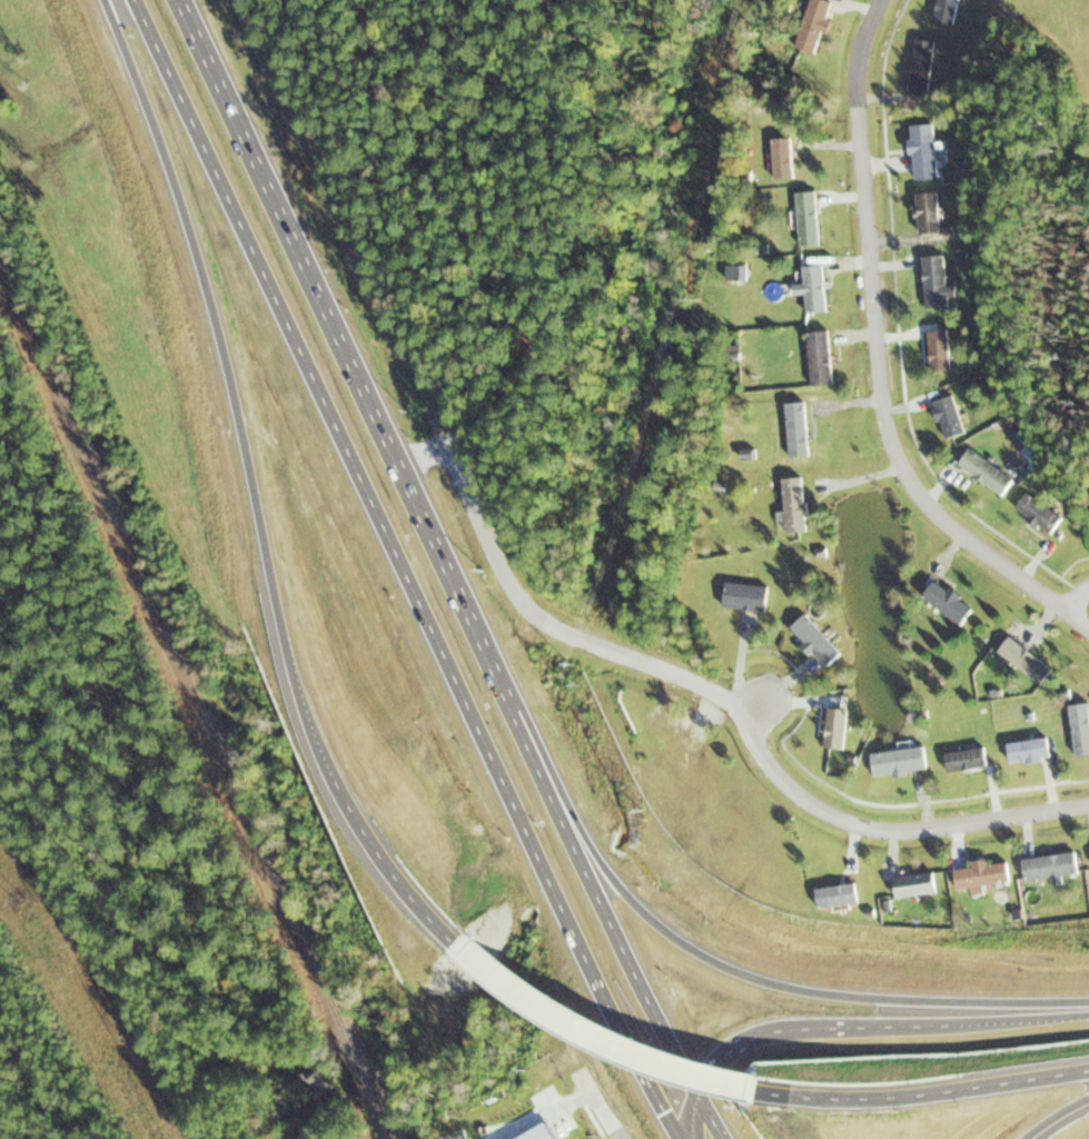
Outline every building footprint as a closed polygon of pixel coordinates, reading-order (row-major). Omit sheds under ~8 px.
[(946,38),(955,0),(936,0),(930,34),(946,38)] [(793,62),(810,66),(824,9),(804,2),(793,62)] [(901,108),(918,111),(932,55),(912,48),(901,108)] [(768,191),(790,188),(789,133),(768,133),(768,191)] [(910,191),(931,188),(930,138),(904,137),(910,191)] [(795,256),(816,252),(814,202),(790,202),(795,256)] [(914,247),(937,247),(934,202),(908,206),(914,247)] [(920,320),(941,317),(940,267),(914,266),(920,320)] [(801,325),(822,321),(821,271),(795,270),(801,325)] [(806,390),(828,387),(826,337),(801,336),(806,390)] [(922,392),(943,388),(942,337),(917,337),(922,392)] [(966,433),(954,395),(933,402),(945,439),(966,433)] [(776,469),(803,462),(803,404),(778,404),(776,469)] [(941,454),(957,444),(947,405),(924,410),(941,454)] [(1014,480),(970,448),(958,464),(1002,496),(1014,480)] [(969,460),(952,485),(991,507),(1003,485),(969,460)] [(773,551),(800,543),(799,485),(773,485),(773,551)] [(1026,501),(1009,526),(1049,548),(1060,526),(1026,501)] [(720,621),(758,626),(761,593),(720,583),(720,621)] [(933,585),(914,600),(939,634),(969,611),(933,585)] [(841,654),(806,614),(791,627),(826,667),(841,654)] [(782,635),(814,686),(833,666),(802,621),(782,635)] [(1009,645),(990,658),(1014,694),(1045,671),(1009,645)] [(1060,714),(1070,764),(1088,766),(1088,723),(1086,706),(1060,714)] [(813,713),(815,751),(839,761),(841,720),(813,713)] [(1003,746),(1013,788),(1041,790),(1037,746),(1003,746)] [(942,749),(951,790),(980,792),(974,749),(942,749)] [(871,751),(880,792),(909,794),(904,752),(871,751)] [(956,889),(1011,884),(1009,864),(954,870),(956,889)] [(1022,871),(1020,894),(1068,889),(1065,864),(1022,871)] [(951,881),(950,904),(998,899),(994,874),(951,881)] [(936,894),(935,875),(893,878),(895,898),(936,894)] [(880,891),(879,914),(927,909),(923,885),(880,891)] [(803,897),(801,920),(849,914),(845,891),(803,897)]
